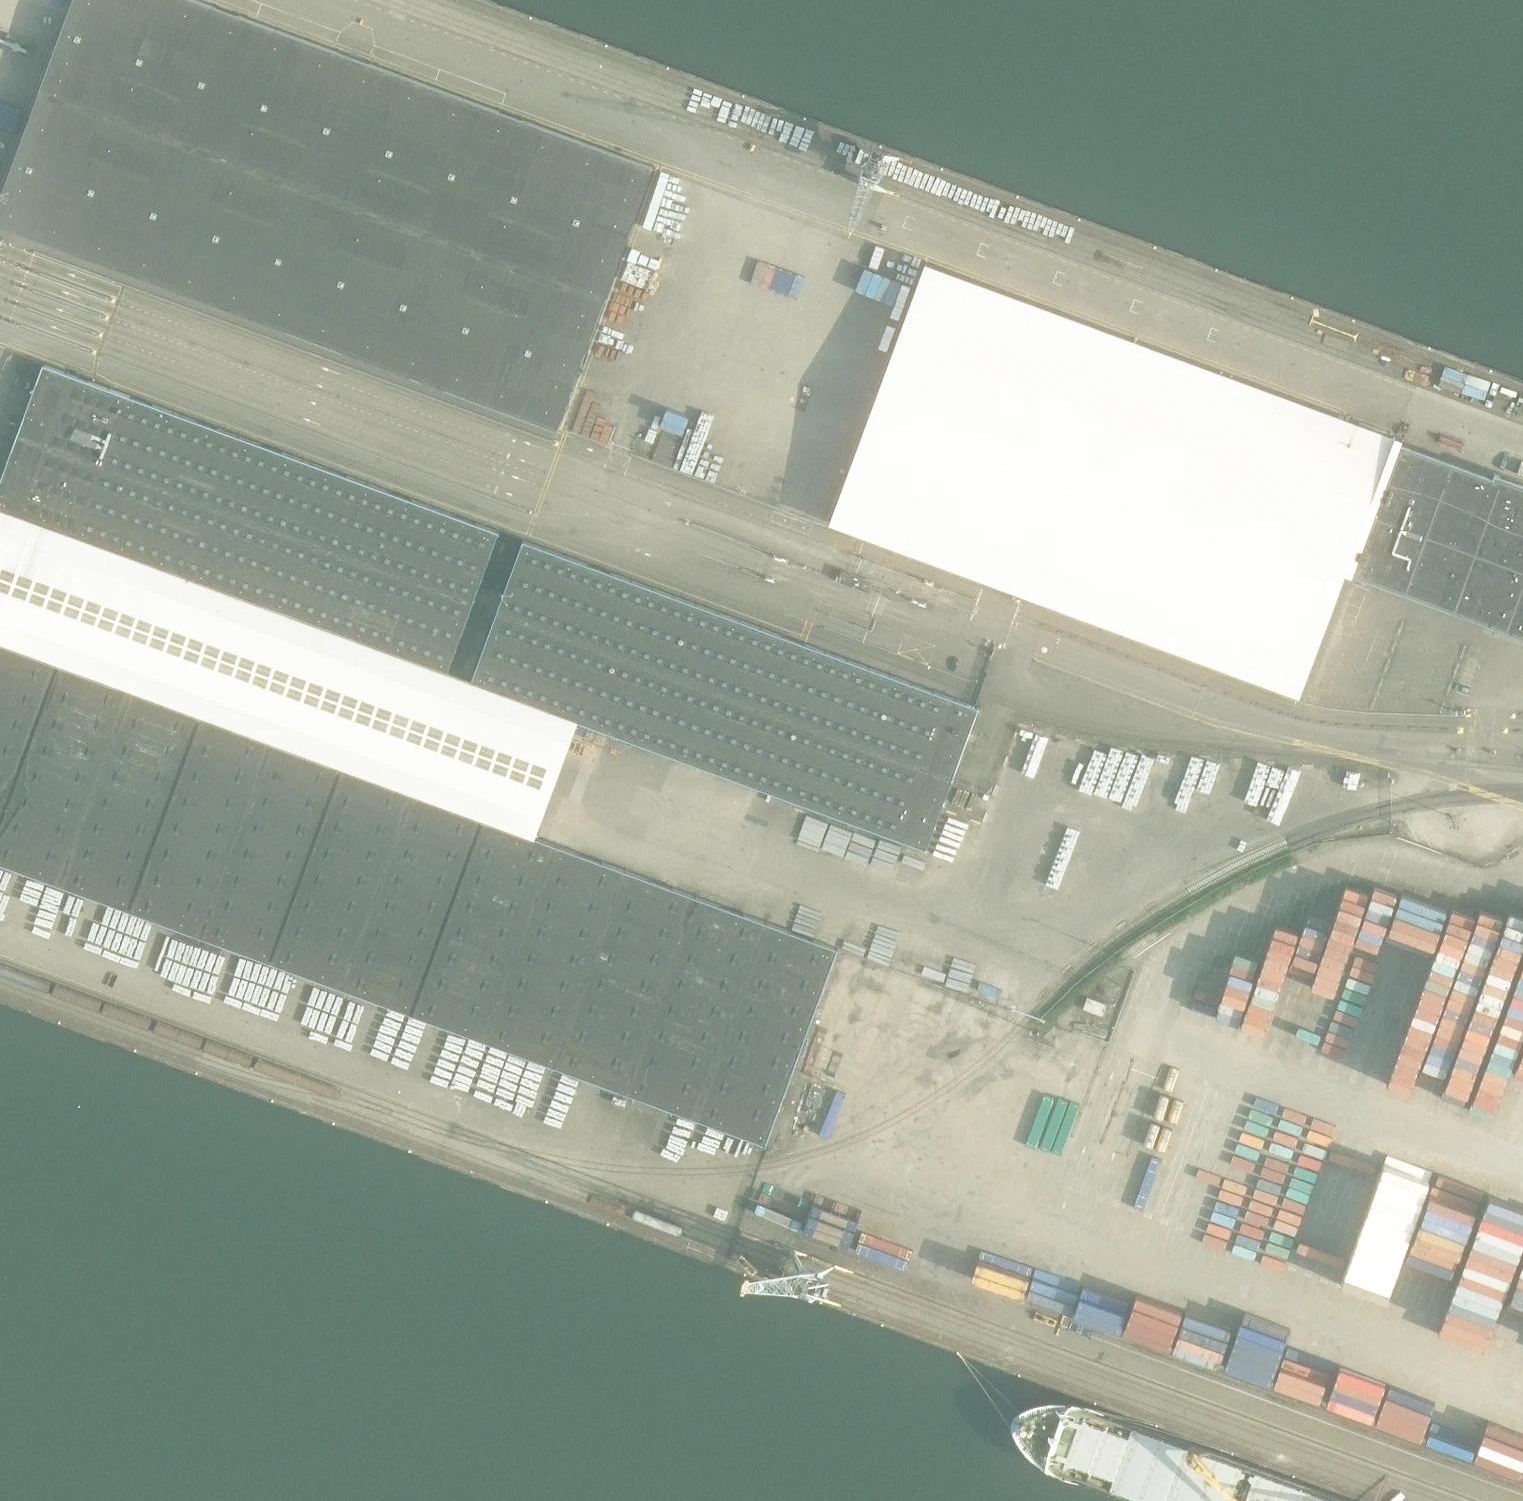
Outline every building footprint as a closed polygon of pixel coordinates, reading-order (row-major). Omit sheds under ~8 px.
[(0,201),(0,227),(557,432),(653,168),(196,0),(73,0),(0,201)] [(914,302),(833,519),(1308,694),(1352,574),(1388,476),(914,302)] [(0,487),(0,510),(449,675),(500,531),(45,364),(0,487)] [(1497,473),(1495,478),(1401,443),(1388,476),(1352,574),(1389,588),(1490,625),(1522,637),(1522,638),(1522,483),(1497,473)] [(0,510),(0,641),(548,842),(591,727),(0,510)] [(928,851),(980,708),(524,540),(472,683),(591,727),(928,851)] [(873,582),(841,571),(838,582),(869,593),(873,582)] [(839,949),(548,842),(0,641),(0,864),(178,930),(177,933),(224,951),(225,946),(767,1146),(839,949)] [(1083,879),(1122,757),(1076,743),(1037,865),(1083,879)]
